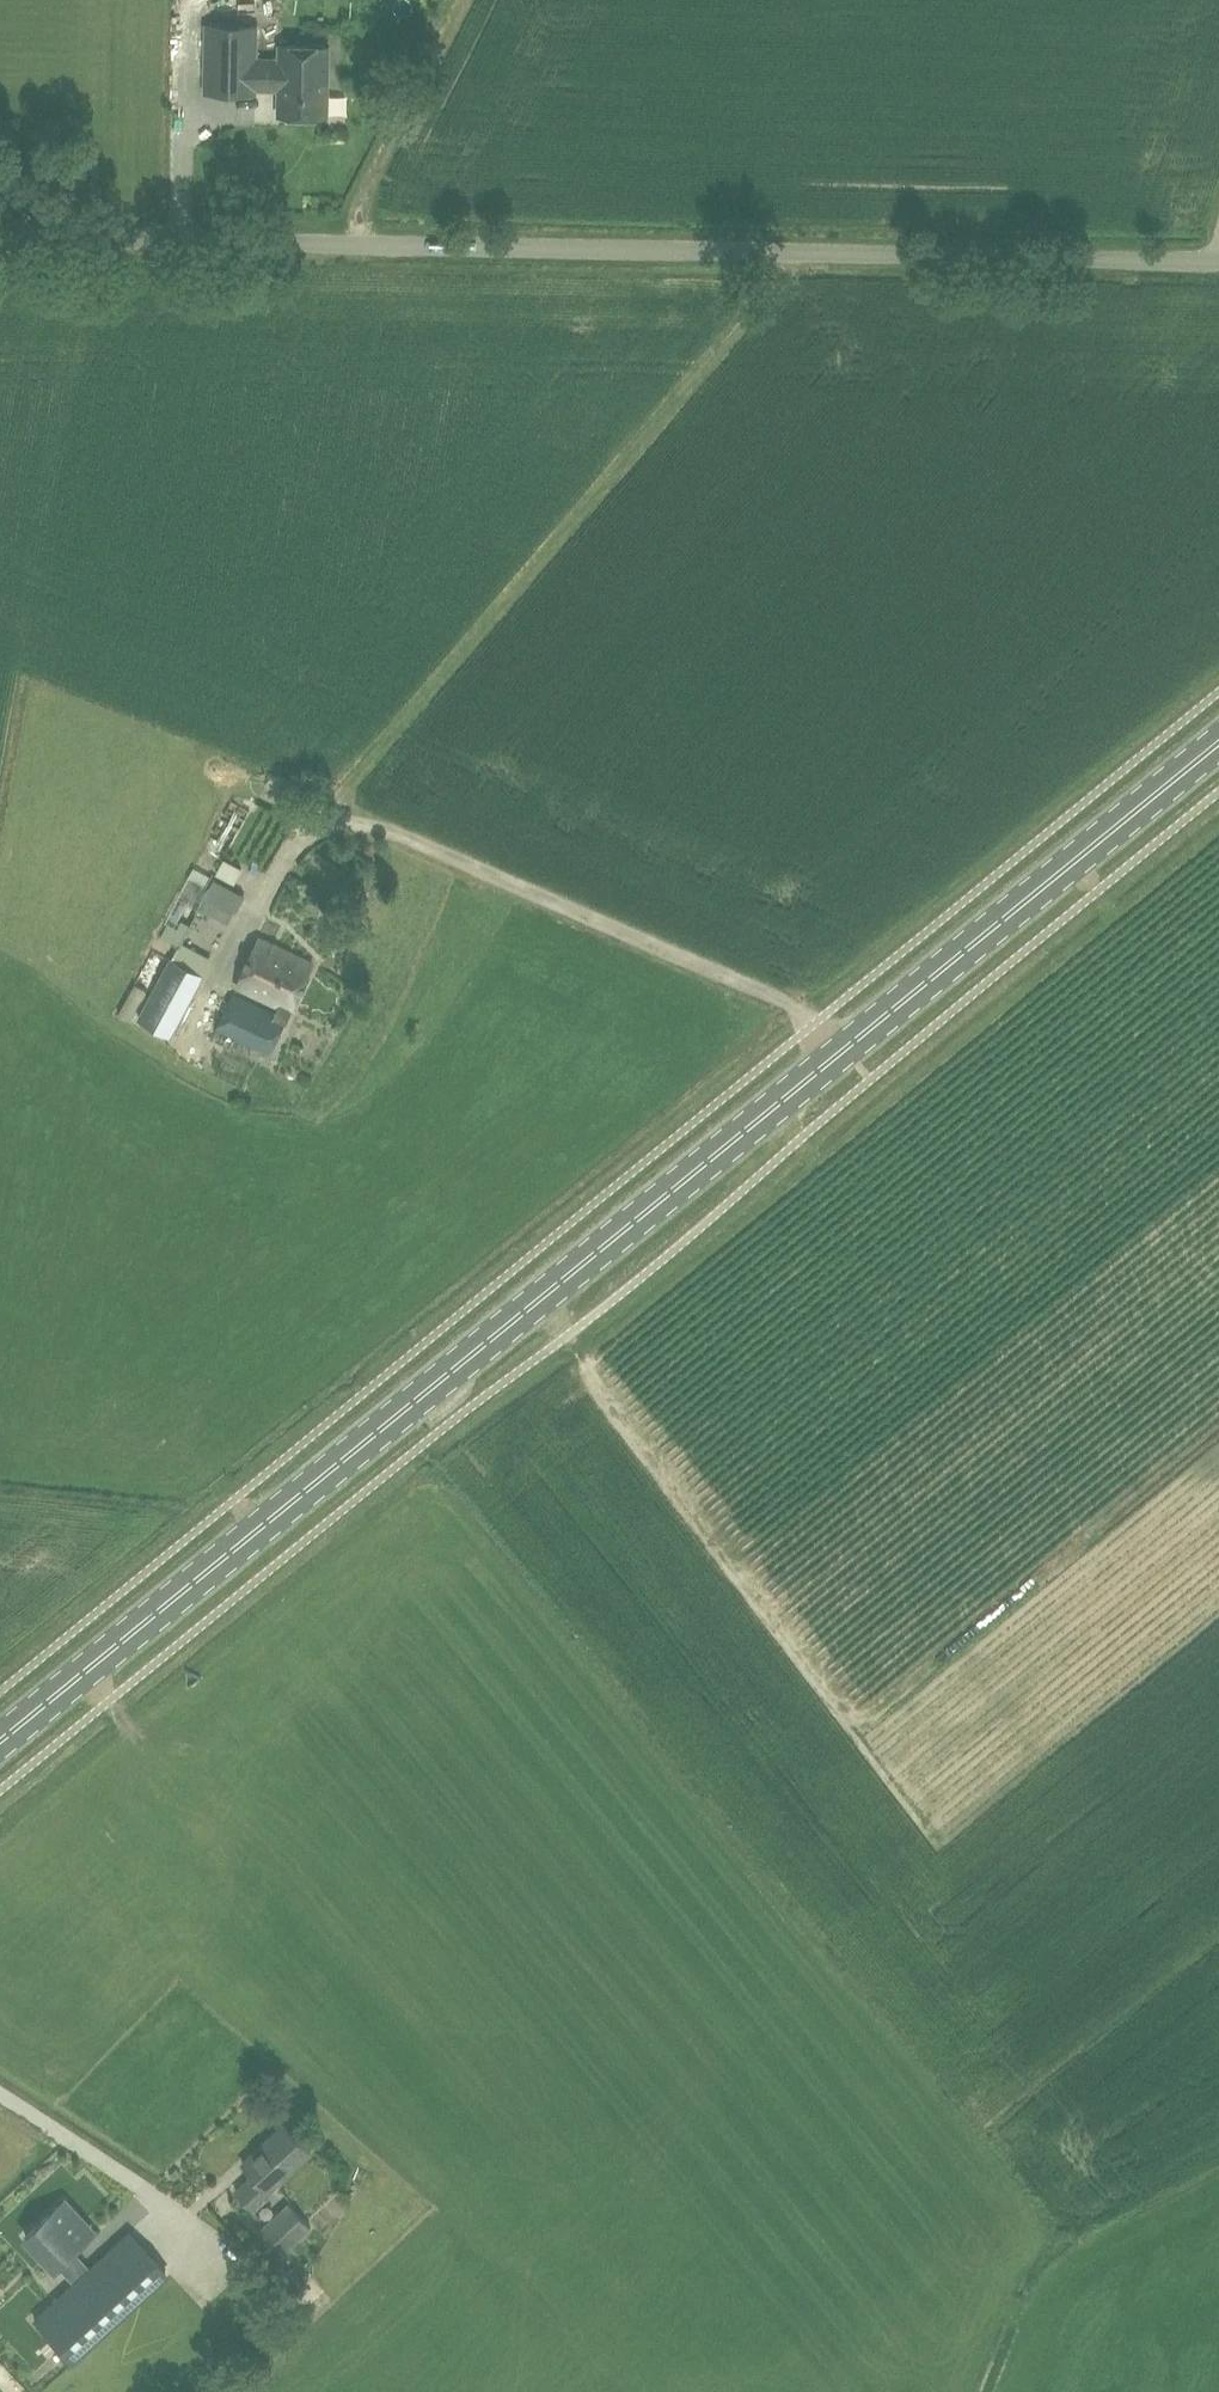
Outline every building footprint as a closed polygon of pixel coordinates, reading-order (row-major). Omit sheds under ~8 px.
[(256,28),(205,27),(204,95),(255,95),(255,83),(279,84),(278,117),(326,118),(327,46),(283,45),(282,66),(255,65),(256,28)] [(238,917),(249,890),(219,878),(208,905),(238,917)] [(257,939),(236,988),(281,1007),(292,1011),(313,963),(257,939)] [(204,977),(171,959),(139,1019),(172,1036),(204,977)] [(272,1056),(292,1011),(281,1007),(278,1015),(233,996),(217,1032),(272,1056)] [(265,2201),(262,2198),(310,2154),(284,2126),(242,2165),(253,2176),(236,2192),(253,2212),(265,2201)] [(60,2267),(74,2282),(90,2267),(76,2252),(86,2242),(95,2235),(65,2202),(27,2238),(57,2269),(60,2267)] [(281,2259),(312,2231),(289,2204),(257,2234),(281,2259)] [(74,2282),(33,2319),(74,2364),(171,2275),(130,2230),(90,2267),(74,2282)]
